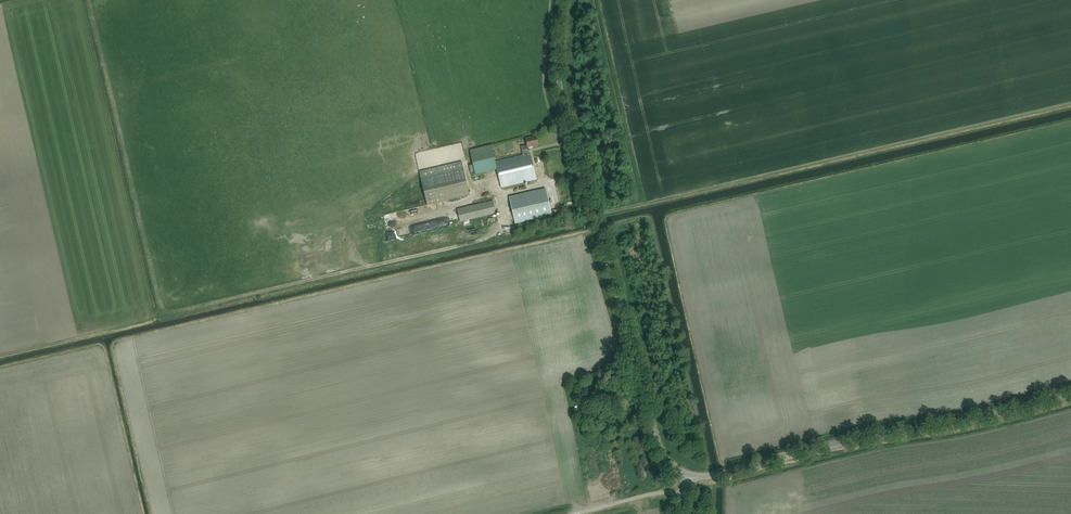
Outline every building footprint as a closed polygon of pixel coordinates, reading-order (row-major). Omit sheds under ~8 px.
[(494,161),(496,169),(501,187),(536,179),(530,153),(528,153),(527,147),(537,145),(535,136),(525,138),(526,145),(520,146),(522,155),(494,161)] [(496,169),(494,161),(491,145),(470,150),(475,174),(496,169)] [(469,195),(461,161),(418,171),(426,205),(469,195)] [(516,224),(552,215),(546,188),(509,197),(516,224)] [(495,213),(492,201),(457,209),(460,221),(495,213)] [(626,395),(625,389),(623,389),(623,388),(619,389),(619,388),(609,391),(611,400),(620,398),(619,396),(626,395)] [(590,403),(595,397),(589,392),(586,396),(588,397),(586,399),(590,403)]
